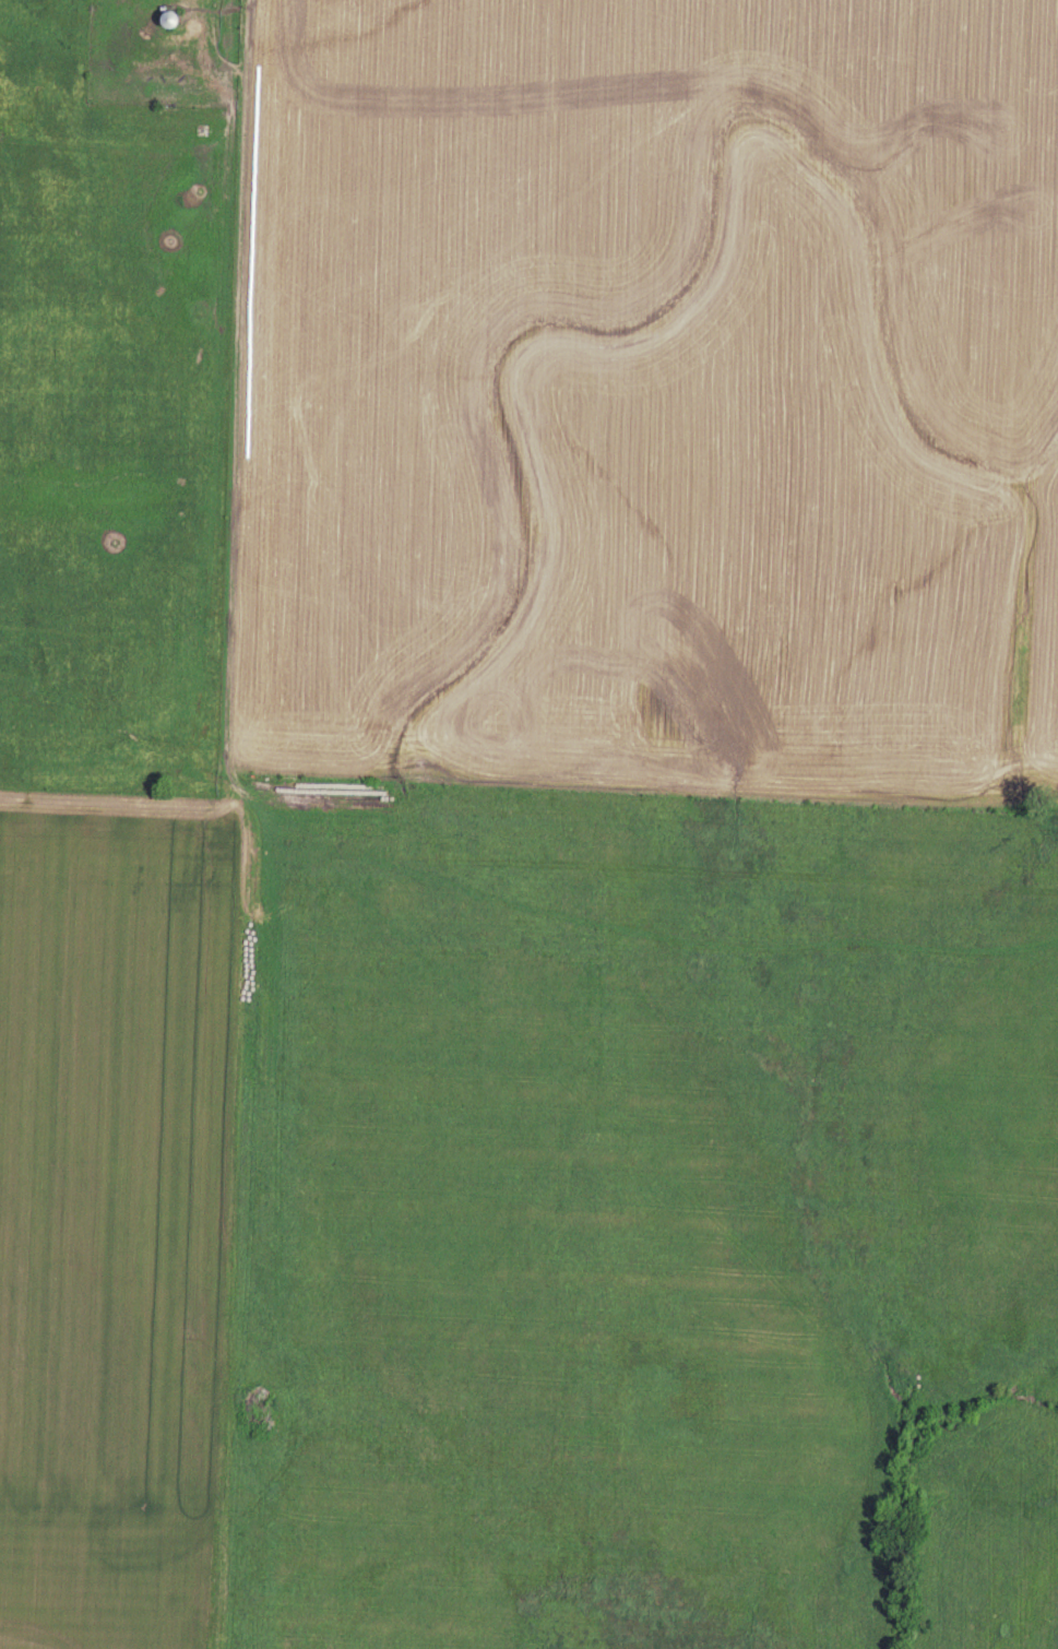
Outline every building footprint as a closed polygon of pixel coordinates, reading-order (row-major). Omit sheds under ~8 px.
[(154,14),(156,28),(171,27),(169,12),(154,14)]
